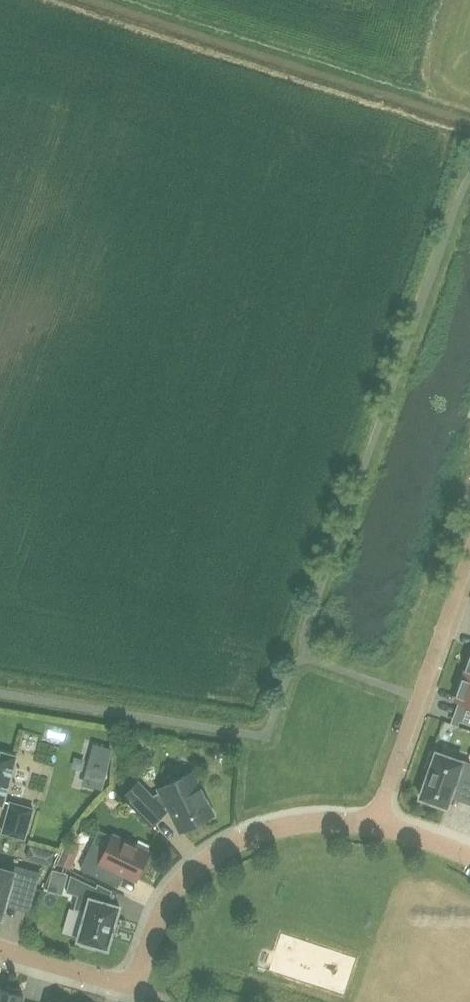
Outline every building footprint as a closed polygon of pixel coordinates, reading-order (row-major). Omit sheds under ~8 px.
[(465,674),(455,702),(469,707),(469,676),(465,674)] [(0,751),(0,804),(3,805),(17,756),(0,751)] [(461,762),(436,753),(435,757),(431,756),(427,768),(431,770),(420,797),(423,798),(422,802),(434,806),(435,802),(446,806),(453,785),(469,791),(469,764),(462,761),(461,762)] [(168,807),(180,831),(213,815),(191,772),(159,788),(160,791),(151,796),(138,782),(125,794),(153,823),(166,810),(164,809),(168,807)] [(34,808),(11,802),(3,832),(25,838),(34,808)] [(149,853),(113,836),(107,849),(102,849),(99,851),(96,858),(88,854),(81,868),(109,882),(114,872),(120,875),(124,873),(137,879),(149,853)] [(72,868),(80,849),(66,843),(57,862),(72,868)] [(13,871),(0,868),(0,917),(2,918),(8,896),(12,893),(13,890),(34,896),(41,872),(15,865),(13,871)] [(94,898),(98,887),(71,874),(66,891),(78,895),(74,908),(86,912),(79,938),(78,938),(78,940),(79,940),(80,940),(81,940),(80,944),(95,948),(96,945),(106,948),(108,948),(108,947),(112,932),(113,932),(116,922),(115,922),(119,907),(120,908),(120,906),(119,905),(119,906),(94,898)] [(0,988),(0,1001),(21,1001),(23,995),(19,994),(20,992),(19,989),(7,986),(5,987),(5,990),(0,988)]
